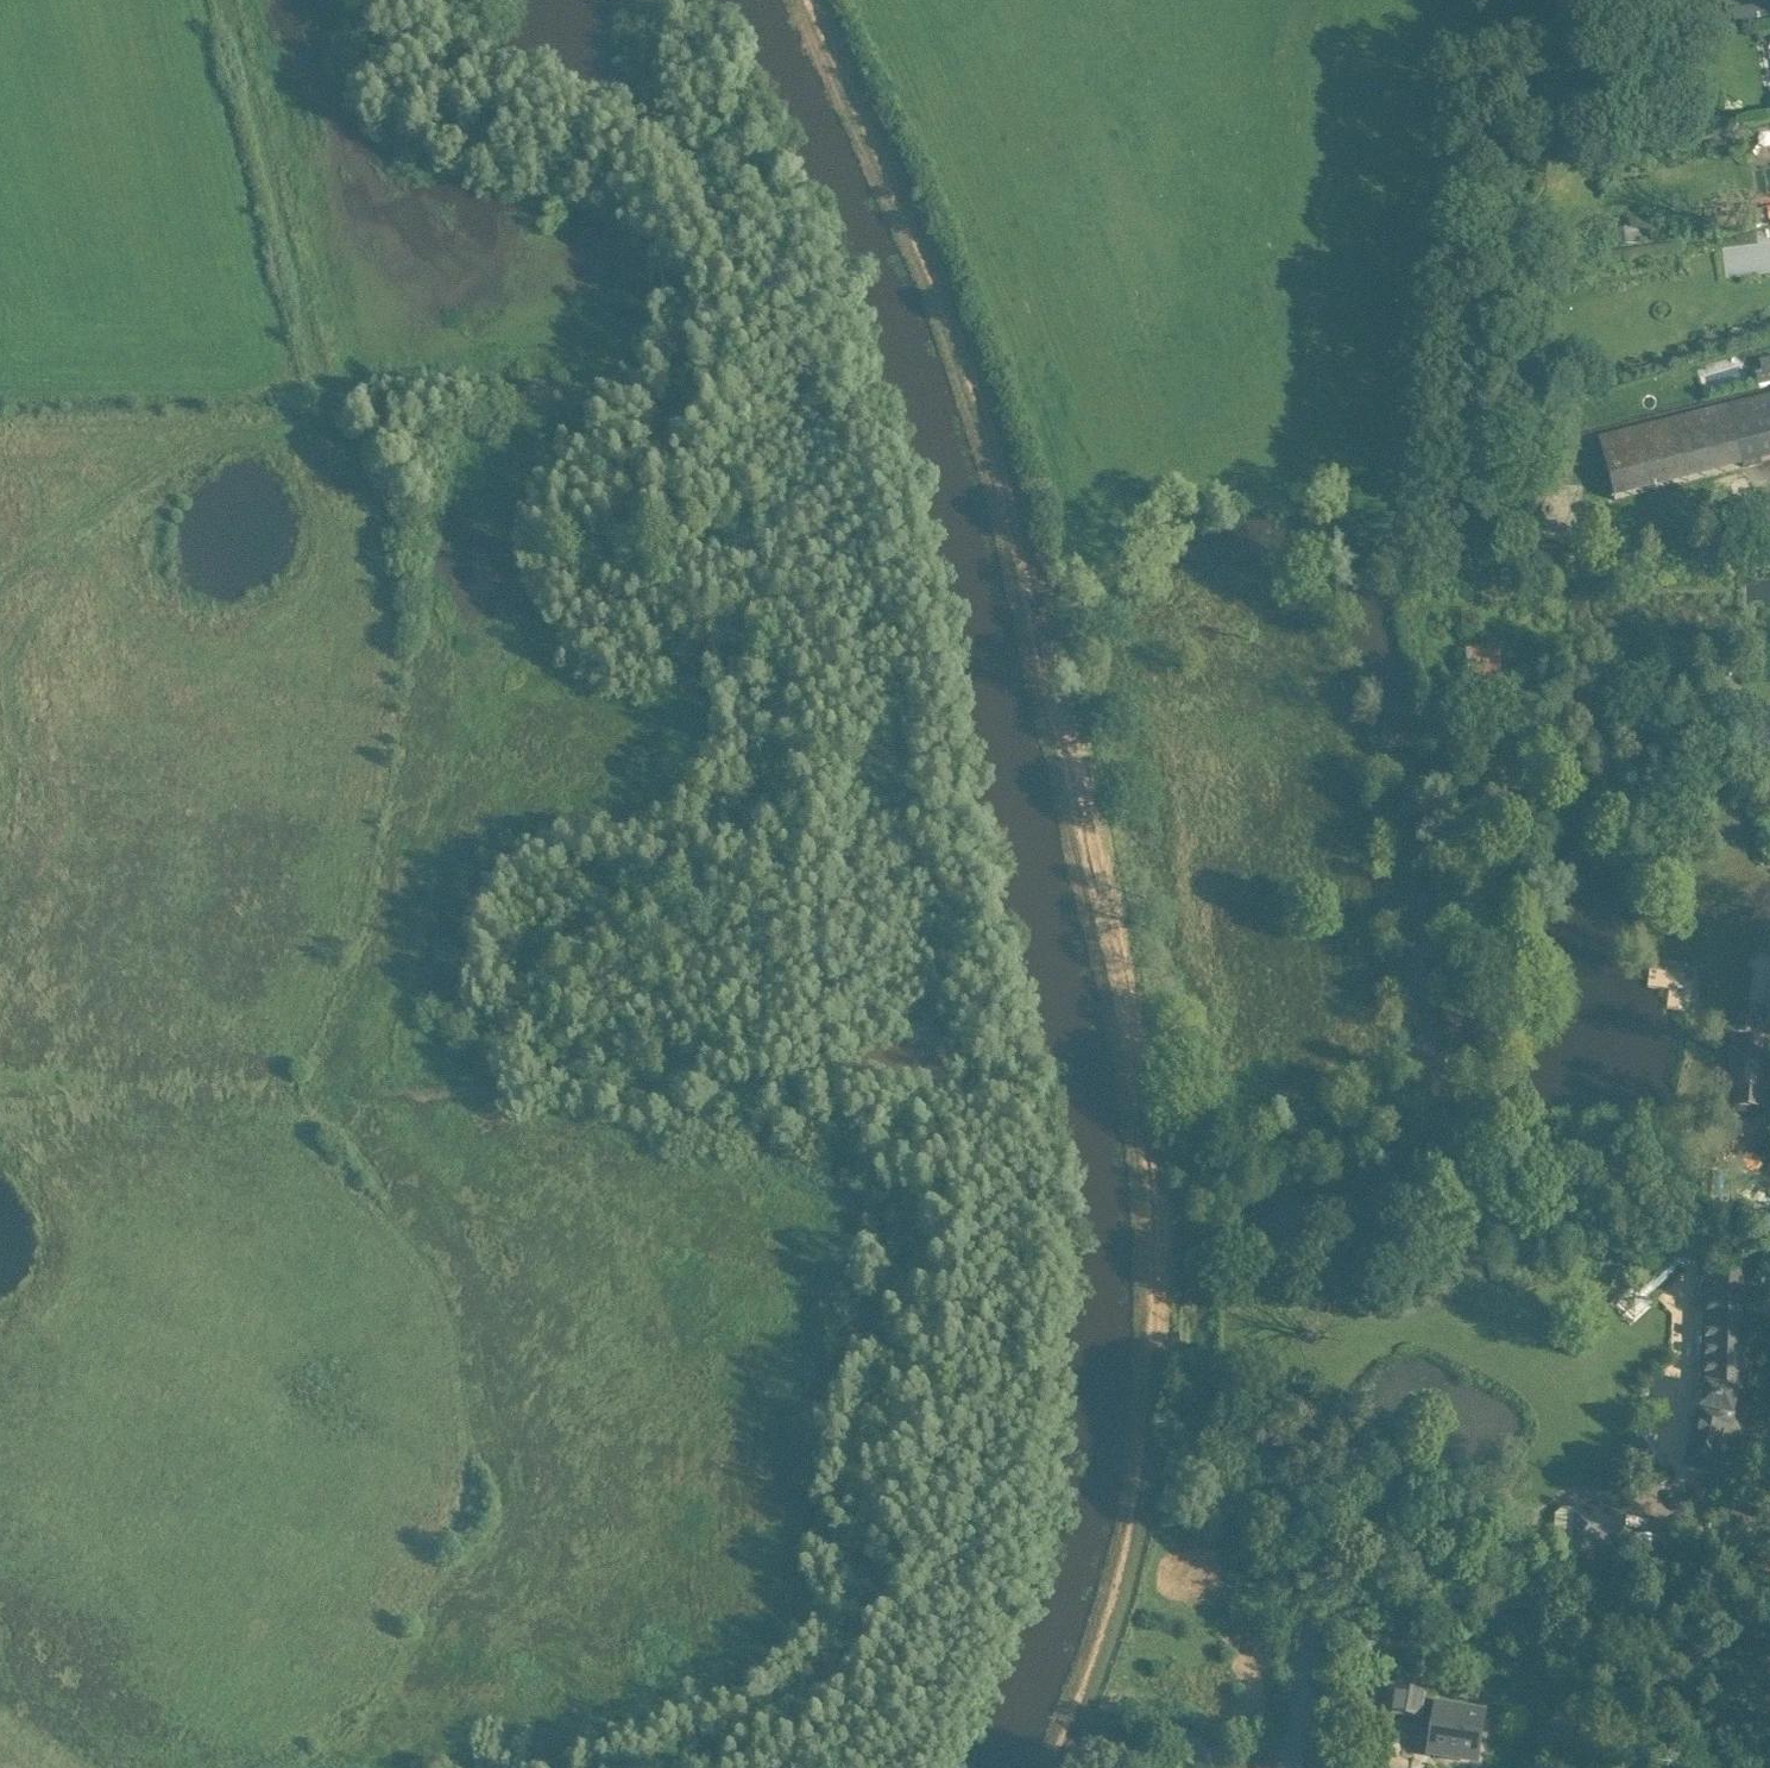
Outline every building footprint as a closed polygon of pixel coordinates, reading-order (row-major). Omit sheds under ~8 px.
[(1732,12),(1733,14),(1703,18),(1705,34),(1735,30),(1735,31),(1769,26),(1769,7),(1732,12)] [(1754,211),(1756,227),(1758,227),(1769,225),(1769,208),(1754,211)] [(1730,246),(1735,262),(1763,255),(1758,238),(1730,246)] [(1754,389),(1769,386),(1769,371),(1751,376),(1754,389)] [(1614,499),(1769,459),(1769,395),(1598,439),(1614,499)] [(1500,682),(1500,649),(1466,650),(1467,682),(1500,682)] [(1738,1039),(1732,1112),(1766,1115),(1769,1059),(1769,1042),(1738,1039)] [(1704,1489),(1720,1493),(1721,1489),(1729,1490),(1743,1434),(1760,1438),(1769,1432),(1769,1405),(1769,1403),(1748,1398),(1751,1297),(1759,1297),(1760,1265),(1707,1264),(1703,1392),(1706,1393),(1701,1412),(1700,1411),(1685,1469),(1708,1475),(1704,1489)] [(1617,1294),(1636,1316),(1657,1298),(1638,1276),(1617,1294)] [(1623,1510),(1577,1508),(1574,1510),(1564,1510),(1556,1517),(1555,1546),(1563,1554),(1574,1554),(1574,1556),(1575,1556),(1574,1578),(1611,1579),(1612,1558),(1621,1559),(1623,1510)] [(1456,1650),(1455,1661),(1477,1664),(1478,1652),(1456,1650)] [(1458,1670),(1454,1701),(1467,1702),(1471,1672),(1458,1670)] [(1396,1688),(1391,1714),(1421,1721),(1427,1695),(1396,1688)] [(1427,1751),(1427,1753),(1469,1760),(1476,1718),(1433,1711),(1431,1724),(1427,1751)]
